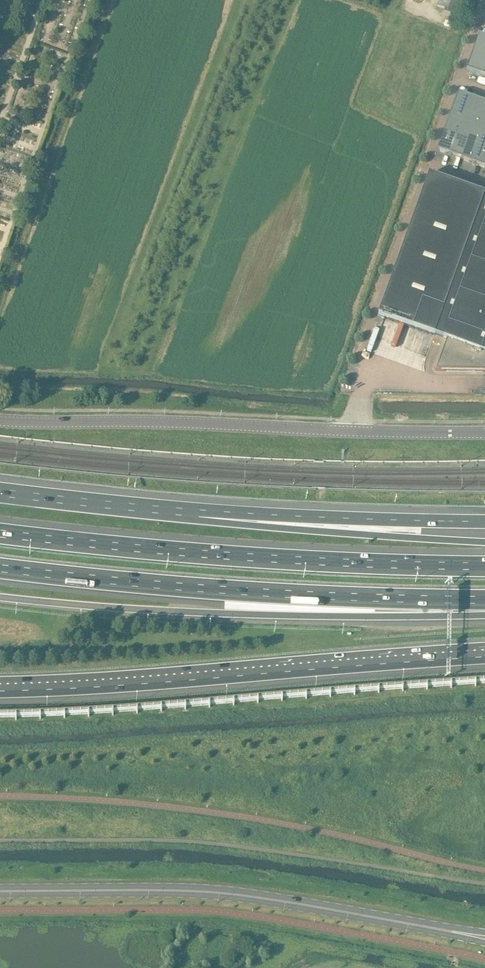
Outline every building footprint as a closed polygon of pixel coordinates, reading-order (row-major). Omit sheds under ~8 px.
[(437,8),(459,15),(465,0),(439,0),(437,8)] [(478,35),(466,71),(484,78),(484,38),(478,35)] [(458,94),(437,151),(484,168),(484,103),(458,94)] [(428,175),(378,316),(446,341),(435,372),(484,372),(484,195),(428,175)]
